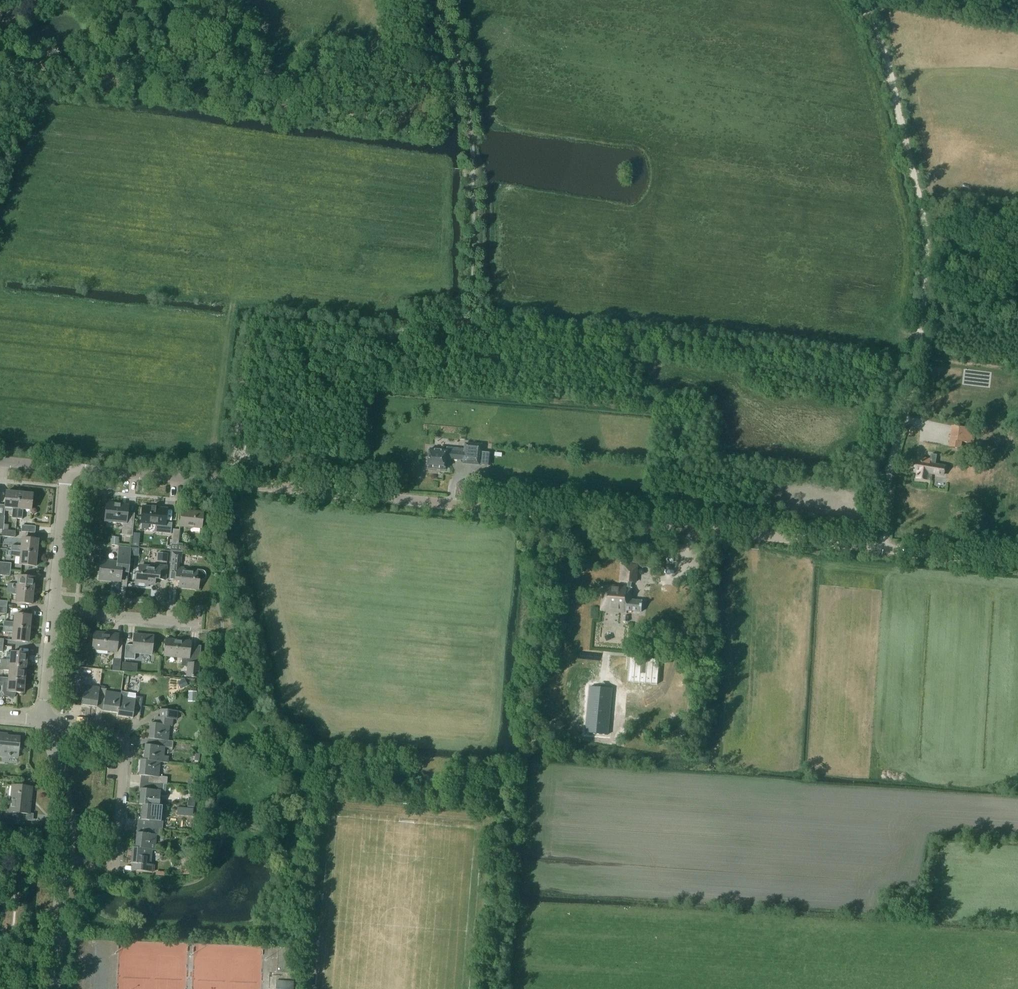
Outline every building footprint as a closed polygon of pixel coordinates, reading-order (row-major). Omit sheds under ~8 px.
[(974,429),(951,425),(948,447),(962,449),(963,442),(972,443),(974,429)] [(466,444),(465,453),(431,449),(429,468),(446,470),(447,459),(464,461),(464,464),(481,466),(482,454),(479,454),(480,446),(466,444)] [(943,467),(934,466),(935,456),(930,455),(929,460),(920,458),(919,463),(915,462),(913,471),(917,472),(916,479),(926,481),(926,480),(929,481),(930,474),(942,476),(943,467)] [(11,518),(17,518),(19,492),(6,491),(4,507),(12,508),(11,518)] [(32,494),(19,492),(17,518),(21,519),(22,509),(31,510),(32,494)] [(122,522),(121,535),(132,536),(134,513),(127,512),(127,505),(107,503),(105,521),(122,522)] [(143,506),(141,522),(154,523),(154,531),(170,533),(171,523),(165,522),(167,509),(143,506)] [(181,510),(180,526),(200,528),(202,512),(181,510)] [(35,533),(36,526),(23,524),(22,531),(35,533)] [(171,544),(171,550),(182,552),(183,543),(178,543),(179,531),(173,530),(172,544),(171,544)] [(111,536),(110,545),(118,546),(119,537),(111,536)] [(11,545),(11,550),(37,553),(38,539),(22,538),(21,546),(11,545)] [(119,580),(120,572),(128,573),(131,547),(118,546),(117,562),(100,561),(99,578),(119,580)] [(35,566),(37,553),(11,550),(7,550),(6,555),(10,555),(20,556),(20,564),(35,566)] [(171,562),(181,563),(182,552),(172,552),(171,562)] [(158,553),(157,561),(167,562),(168,554),(158,553)] [(636,566),(622,564),(621,580),(635,582),(636,566)] [(147,586),(147,583),(154,584),(154,576),(159,576),(158,578),(165,579),(166,566),(154,565),(153,567),(139,566),(138,572),(136,572),(134,585),(147,586)] [(197,570),(197,572),(183,571),(183,567),(171,566),(170,580),(176,580),(176,578),(180,578),(179,587),(198,589),(199,580),(200,580),(202,580),(204,578),(205,576),(205,573),(203,571),(201,570),(197,570)] [(7,583),(7,588),(33,591),(34,577),(19,576),(18,584),(7,583)] [(631,587),(605,585),(604,593),(602,593),(601,609),(626,612),(626,610),(640,611),(641,601),(630,600),(631,587)] [(32,604),(33,591),(7,588),(6,593),(17,594),(16,602),(32,604)] [(4,620),(3,626),(29,628),(31,615),(15,613),(14,621),(4,620)] [(28,641),(29,628),(3,626),(3,631),(13,632),(12,640),(28,641)] [(116,638),(116,632),(95,630),(94,648),(114,650),(113,658),(121,659),(123,639),(116,638)] [(151,653),(153,635),(133,634),(132,645),(125,644),(124,658),(135,659),(135,652),(151,653)] [(189,649),(189,639),(167,637),(165,656),(182,657),(181,666),(188,666),(187,676),(198,677),(199,664),(194,663),(195,649),(189,649)] [(0,662),(0,664),(26,666),(27,653),(11,652),(10,660),(0,659),(0,662)] [(629,657),(628,681),(657,684),(659,659),(629,657)] [(8,678),(25,679),(26,666),(0,664),(0,669),(9,670),(8,678)] [(8,678),(0,677),(0,682),(5,683),(4,691),(5,694),(13,697),(15,691),(23,692),(25,679),(8,678)] [(97,701),(99,688),(100,688),(100,687),(84,685),(84,682),(77,681),(76,694),(82,695),(81,704),(97,706),(97,701)] [(602,688),(592,687),(589,719),(584,719),(583,725),(588,725),(587,733),(597,734),(602,688)] [(106,689),(100,688),(99,688),(97,701),(103,701),(102,710),(118,713),(120,696),(120,693),(106,691),(106,689)] [(120,693),(120,696),(118,713),(117,716),(133,718),(134,709),(141,710),(142,697),(135,696),(136,693),(121,691),(121,693),(120,693)] [(160,717),(157,717),(157,724),(150,723),(149,739),(154,739),(171,741),(171,740),(169,739),(170,726),(172,726),(173,718),(177,719),(177,710),(161,709),(160,717)] [(1,738),(1,734),(0,734),(0,754),(18,756),(20,740),(1,738)] [(173,741),(171,741),(154,739),(154,745),(145,744),(143,759),(143,760),(160,761),(160,762),(168,762),(169,756),(164,756),(165,747),(172,747),(173,741)] [(160,761),(143,760),(143,759),(140,759),(139,775),(140,775),(140,782),(151,783),(163,784),(167,784),(168,777),(159,776),(160,762),(160,761)] [(188,779),(187,786),(199,787),(200,780),(188,779)] [(159,805),(160,790),(162,790),(163,784),(151,783),(150,789),(141,788),(139,804),(142,804),(159,805)] [(22,812),(30,813),(32,787),(12,785),(10,810),(8,810),(7,818),(21,819),(22,812)] [(149,820),(148,826),(148,827),(160,827),(159,828),(162,828),(163,821),(160,821),(162,805),(159,805),(142,804),(141,819),(149,820)] [(160,827),(148,827),(148,826),(146,826),(146,833),(137,832),(135,847),(152,849),(155,849),(156,834),(159,834),(159,828),(160,827)] [(137,870),(139,870),(152,871),(153,864),(150,864),(152,849),(135,847),(132,846),(131,863),(133,863),(136,865),(137,865),(137,870)] [(182,865),(181,874),(189,875),(190,866),(182,865)] [(294,982),(276,981),(275,988),(293,988),(294,982)]
